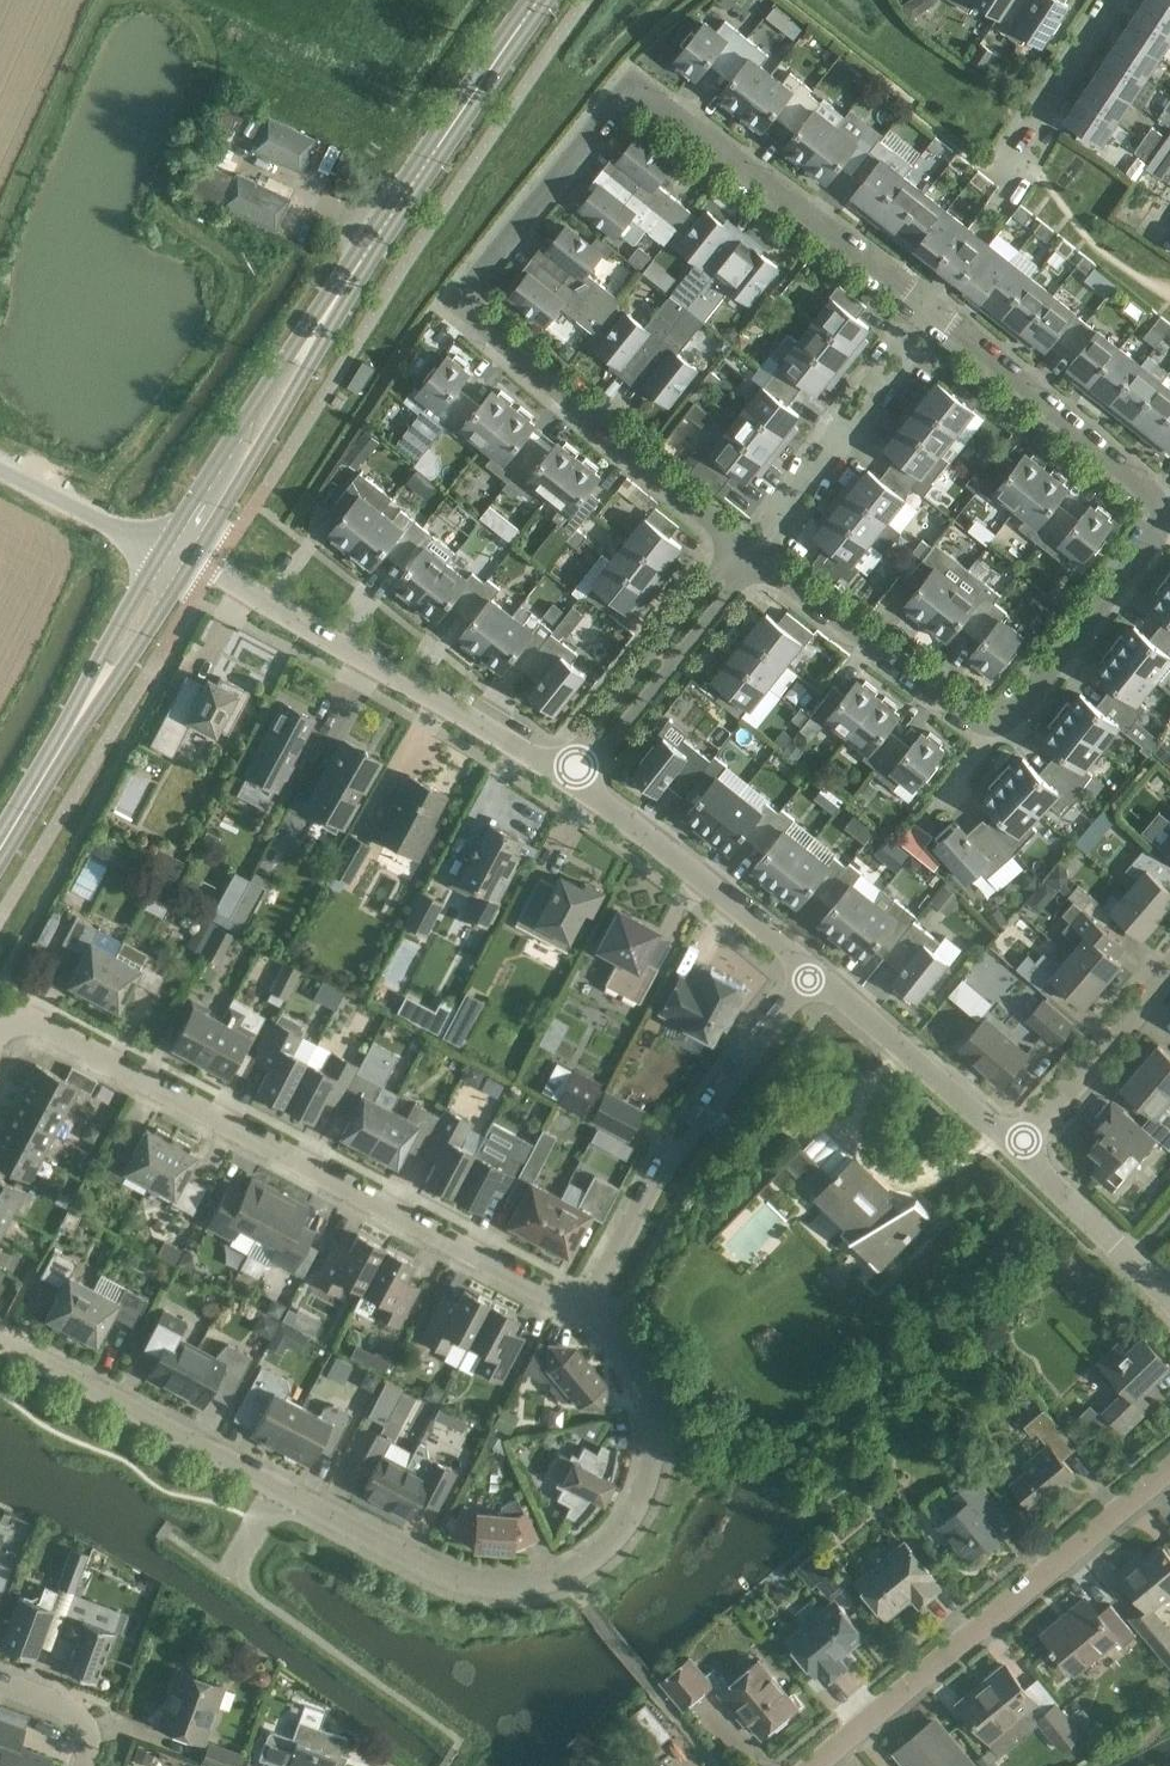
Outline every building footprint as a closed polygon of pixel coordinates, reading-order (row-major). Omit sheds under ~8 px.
[(902,7),(911,19),(935,3),(933,0),(912,0),(902,7)] [(969,14),(976,3),(998,17),(992,26),(993,26),(1011,0),(949,0),(969,14)] [(993,26),(1021,45),(1027,36),(1041,45),(1050,32),(1053,34),(1061,22),(1058,20),(1068,6),(1065,3),(1067,0),(1037,0),(1034,4),(1028,0),(1011,0),(993,26)] [(1138,13),(1169,34),(1169,3),(1165,0),(1147,0),(1138,13)] [(1124,35),(1159,58),(1169,41),(1169,34),(1138,13),(1124,35)] [(680,64),(677,69),(690,79),(693,75),(698,78),(714,57),(726,66),(747,39),(725,22),(717,33),(705,24),(696,35),(692,31),(681,44),(686,48),(676,61),(680,64)] [(1124,35),(1110,56),(1144,79),(1159,58),(1124,35)] [(741,113),(771,76),(760,67),(769,56),(747,39),(726,66),(737,75),(720,96),(725,100),(722,104),(735,115),(738,110),(741,113)] [(994,52),(982,44),(972,61),(983,68),(994,52)] [(1110,56),(1096,78),(1130,101),(1144,79),(1110,56)] [(791,118),(812,91),(790,74),(782,84),(771,76),(741,113),(745,116),(741,120),(754,130),(758,126),(763,130),(779,109),(791,118)] [(1096,78),(1081,99),(1116,122),(1130,101),(1096,78)] [(807,165),(836,128),(836,127),(844,116),(823,99),(820,103),(809,95),(812,91),(791,118),(802,127),(785,148),(790,152),(787,156),(800,167),(803,162),(807,165)] [(1101,145),(1116,122),(1081,99),(1067,122),(1101,145)] [(266,112),(250,146),(302,171),(318,138),(266,112)] [(880,139),(882,137),(869,127),(856,144),(836,128),(807,165),(810,167),(806,172),(819,182),(823,178),(828,182),(844,161),(855,170),(851,175),(880,139)] [(1142,140),(1153,147),(1162,134),(1151,127),(1142,140)] [(935,136),(928,146),(939,155),(947,145),(935,136)] [(611,175),(678,229),(691,212),(658,185),(672,167),(636,139),(618,161),(621,163),(611,175)] [(876,213),(904,178),(913,165),(880,139),(851,175),(862,184),(854,195),(876,213)] [(1153,147),(1142,140),(1135,151),(1146,158),(1153,147)] [(957,153),(949,163),(960,173),(969,163),(957,153)] [(219,211),(233,177),(197,161),(182,194),(185,195),(219,211)] [(239,169),(223,202),(274,227),(290,194),(239,169)] [(978,171),(971,180),(982,190),(989,181),(978,171)] [(678,229),(611,175),(602,188),(599,186),(581,208),(617,237),(632,219),(665,245),(678,229)] [(897,230),(925,195),(904,178),(876,213),(897,230)] [(918,247),(946,211),(925,195),(897,230),(918,247)] [(1124,202),(1114,217),(1125,224),(1135,209),(1124,202)] [(1025,224),(1032,215),(1021,205),(1013,214),(1025,224)] [(940,265),(942,263),(969,229),(946,211),(918,247),(940,265)] [(671,295),(688,309),(740,242),(728,233),(730,230),(708,212),(679,248),(697,263),(671,295)] [(1047,241),(1055,231),(1042,222),(1035,231),(1047,241)] [(541,264),(608,317),(621,301),(588,274),(602,256),(566,227),(548,250),(550,252),(541,264)] [(969,229),(942,263),(940,265),(950,273),(961,281),(989,245),(978,237),(969,229)] [(1068,258),(1076,248),(1064,238),(1056,248),(1068,258)] [(688,309),(704,322),(730,289),(749,304),(777,268),(755,250),(753,252),(740,242),(688,309)] [(989,245),(961,281),(982,298),(1010,262),(989,245)] [(652,256),(639,246),(629,259),(642,269),(652,256)] [(1084,256),(1076,266),(1088,276),(1096,266),(1084,256)] [(1003,315),(1031,279),(1010,262),(982,298),(1003,315)] [(608,317),(541,264),(531,276),(529,274),(511,297),(547,325),(561,307),(594,334),(608,317)] [(1031,279),(1003,315),(1025,332),(1053,296),(1031,279)] [(816,322),(851,350),(869,328),(857,319),(866,307),(839,286),(830,297),(833,300),(816,322)] [(688,309),(671,295),(645,328),(627,314),(598,350),(621,368),(623,365),(635,375),(688,309)] [(1053,296),(1025,332),(1047,349),(1055,338),(1067,347),(1085,323),(1074,314),(1075,314),(1053,296)] [(765,305),(756,317),(765,324),(775,313),(765,305)] [(704,322),(688,309),(635,375),(647,385),(645,387),(668,405),(697,369),(678,355),(704,322)] [(1169,329),(1169,323),(1161,316),(1153,326),(1165,336),(1169,329)] [(851,350),(816,322),(799,343),(834,371),(851,350)] [(1085,323),(1067,347),(1078,356),(1069,367),(1091,385),(1119,349),(1097,332),(1085,323)] [(726,327),(722,333),(732,341),(740,331),(733,326),(726,327)] [(834,371),(799,343),(788,334),(771,355),(768,352),(758,365),(773,377),(796,395),(805,384),(817,393),(834,371)] [(1119,349),(1091,385),(1112,401),(1140,366),(1119,349)] [(428,382),(419,392),(415,388),(404,402),(420,415),(408,430),(430,447),(446,427),(465,403),(454,394),(470,374),(466,370),(469,366),(456,355),(453,360),(448,356),(438,369),(435,366),(425,380),(428,382)] [(1134,418),(1162,383),(1169,373),(1149,356),(1140,366),(1112,401),(1134,418)] [(713,391),(722,379),(712,371),(703,383),(713,391)] [(967,371),(959,381),(950,392),(938,383),(921,405),(967,442),(985,420),(973,411),(990,389),(967,371)] [(796,395),(773,377),(764,388),(764,387),(746,409),(781,438),(799,416),(788,407),(796,395)] [(1134,418),(1155,435),(1169,417),(1169,390),(1162,383),(1134,418)] [(514,401),(501,391),(498,395),(493,391),(476,412),(465,403),(446,427),(458,437),(464,430),(484,446),(514,408),(511,406),(514,401)] [(706,411),(696,403),(687,414),(697,422),(706,411)] [(904,426),(950,463),(967,442),(921,405),(904,426)] [(534,417),(521,407),(517,411),(514,408),(484,446),(495,454),(486,465),(508,482),(530,455),(519,446),(535,426),(530,422),(534,417)] [(781,438),(746,409),(729,431),(764,459),(781,438)] [(1155,435),(1169,447),(1169,417),(1155,435)] [(950,463),(904,426),(886,449),(898,457),(889,469),(912,487),(924,496),(934,484),(932,482),(948,462),(950,463)] [(699,462),(692,471),(717,494),(726,483),(736,472),(747,481),(764,459),(729,431),(712,452),(708,450),(699,462)] [(361,464),(378,443),(364,432),(348,452),(361,464)] [(530,455),(508,482),(530,500),(538,489),(549,498),(579,460),(576,458),(579,453),(566,443),(563,447),(558,443),(541,464),(530,455)] [(1016,509),(1046,471),(1043,469),(1047,464),(1033,454),(1030,458),(1025,454),(1008,475),(997,466),(985,481),(978,489),(979,489),(991,499),(996,492),(1016,509)] [(600,477),(595,473),(599,469),(586,458),(582,463),(579,460),(549,498),(561,507),(553,518),(573,534),(577,529),(595,507),(584,498),(600,477)] [(851,493),(886,521),(904,499),(903,499),(912,487),(889,469),(880,480),(868,471),(851,493)] [(1046,471),(1016,509),(1027,517),(1018,528),(1040,546),(1062,518),(1051,509),(1068,488),(1063,485),(1066,480),(1053,470),(1050,474),(1046,471)] [(352,550),(382,513),(393,499),(360,473),(336,503),(348,512),(331,533),(336,537),(332,541),(346,552),(349,547),(352,550)] [(985,481),(975,473),(965,485),(975,493),(979,489),(978,489),(985,481)] [(834,514),(869,542),(886,521),(851,493),(834,514)] [(512,538),(520,526),(489,504),(480,517),(512,538)] [(1062,518),(1040,546),(1061,563),(1069,552),(1081,562),(1091,549),(1096,553),(1106,540),(1102,536),(1112,524),(1108,520),(1111,516),(1098,505),(1094,510),(1090,506),(1074,527),(1062,518)] [(629,541),(664,569),(681,547),(670,538),(679,527),(656,508),(647,519),(646,519),(629,541)] [(401,555),(423,528),(401,511),(393,522),(382,513),(352,550),(356,552),(352,557),(365,567),(369,563),(374,567),(390,546),(401,555)] [(869,542),(834,514),(816,536),(828,545),(810,568),(832,586),(841,574),(850,581),(860,568),(853,562),(869,542)] [(417,602),(447,564),(455,554),(444,545),(423,528),(401,555),(413,564),(396,585),(401,589),(398,593),(411,603),(414,599),(417,602)] [(573,534),(568,541),(578,549),(587,537),(577,529),(573,534)] [(929,552),(930,552),(932,548),(922,540),(913,552),(923,560),(929,552)] [(664,569),(629,541),(612,562),(647,591),(664,569)] [(927,622),(956,585),(936,569),(942,562),(930,552),(929,552),(923,560),(911,575),(922,584),(905,605),(910,609),(907,613),(920,624),(923,619),(927,622)] [(630,613),(647,591),(612,562),(601,554),(572,591),(580,598),(585,596),(609,615),(618,604),(630,613)] [(447,564),(417,602),(421,604),(417,609),(430,619),(434,615),(439,619),(455,598),(466,607),(485,583),(473,573),(467,580),(447,564)] [(1165,579),(1156,590),(1161,594),(1152,605),(1169,620),(1169,583),(1165,579)] [(483,653),(512,616),(492,600),(501,589),(488,580),(485,583),(466,607),(478,616),(461,636),(466,640),(463,645),(476,655),(479,651),(483,653)] [(956,585),(927,622),(930,625),(926,629),(940,640),(943,635),(948,639),(964,618),(976,627),(994,604),(982,594),(976,601),(956,585)] [(554,626),(566,637),(586,614),(573,604),(554,626)] [(994,604),(976,627),(987,636),(970,657),(975,660),(971,665),(985,675),(988,671),(993,674),(1003,662),(1007,665),(1017,652),(1013,649),(1022,637),(1001,620),(1007,613),(994,604)] [(749,637),(784,665),(802,644),(805,646),(814,634),(787,613),(778,624),(767,615),(749,637)] [(526,666),(553,632),(531,614),(523,625),(512,616),(483,653),(486,656),(482,661),(495,671),(499,666),(504,670),(520,650),(531,659),(526,666)] [(1134,627),(1125,639),(1121,635),(1112,646),(1154,680),(1162,686),(1169,676),(1169,638),(1166,634),(1157,646),(1134,627)] [(553,632),(526,666),(543,679),(541,682),(533,693),(536,696),(532,700),(548,713),(552,709),(555,711),(564,700),(567,703),(580,686),(577,684),(585,674),(572,664),(579,655),(553,634),(554,632),(553,632)] [(732,658),(768,686),(784,665),(749,637),(732,658)] [(1112,702),(1136,720),(1146,708),(1138,701),(1154,680),(1112,646),(1103,658),(1107,661),(1098,672),(1121,691),(1112,702)] [(768,686),(732,658),(715,680),(726,689),(717,701),(740,720),(750,708),(750,709),(768,686)] [(186,676),(149,745),(171,757),(189,722),(215,736),(218,729),(227,734),(249,693),(220,677),(216,684),(207,679),(204,685),(186,676)] [(811,717),(823,727),(829,720),(849,736),(878,699),(875,696),(878,692),(865,681),(862,686),(857,682),(841,702),(829,693),(811,716),(812,716),(811,717)] [(1058,714),(1101,748),(1118,726),(1126,733),(1136,720),(1112,702),(1103,713),(1080,695),(1072,706),(1067,702),(1058,714)] [(872,773),(894,745),(883,736),(899,716),(894,712),(898,707),(885,697),(881,701),(878,699),(849,736),(869,752),(863,759),(875,769),(872,773)] [(245,774),(267,786),(276,790),(314,720),(283,703),(245,774)] [(812,716),(811,716),(801,708),(792,720),(802,728),(811,717),(812,716)] [(1101,748),(1058,714),(1049,725),(1054,729),(1045,740),(1068,758),(1058,770),(1081,790),(1092,775),(1085,769),(1101,748)] [(894,745),(872,773),(894,790),(903,779),(914,788),(923,777),(928,780),(938,767),(934,764),(944,751),(939,747),(943,743),(930,733),(926,737),(922,733),(906,754),(894,745)] [(686,794),(715,757),(711,761),(684,740),(678,748),(665,737),(657,747),(654,745),(641,761),(644,764),(635,775),(638,777),(635,782),(651,795),(654,790),(658,793),(667,782),(669,780),(686,794)] [(804,752),(791,741),(784,750),(796,761),(804,752)] [(364,754),(343,742),(305,807),(317,814),(315,816),(317,817),(320,812),(340,823),(374,765),(363,758),(366,753),(365,752),(364,754)] [(705,838),(740,795),(718,778),(728,767),(715,757),(686,794),(694,784),(705,793),(686,816),(698,825),(694,829),(705,838)] [(999,776),(1039,814),(1049,804),(1062,816),(1085,793),(1081,790),(1058,770),(1047,782),(1023,759),(1013,769),(1009,765),(999,776)] [(446,794),(409,774),(393,804),(389,802),(372,835),(418,859),(435,826),(431,824),(446,794)] [(986,824),(1015,854),(1037,831),(1029,824),(1039,814),(999,776),(989,786),(993,790),(984,801),(1005,821),(994,832),(986,824)] [(831,791),(826,797),(828,807),(833,812),(843,800),(831,791)] [(761,838),(782,810),(779,814),(767,804),(761,812),(740,795),(705,838),(717,848),(720,843),(731,852),(750,829),(761,838)] [(773,892),(807,849),(786,832),(795,820),(782,810),(761,838),(772,847),(754,870),(765,879),(761,883),(773,892)] [(1105,832),(1115,821),(1104,811),(1093,822),(1105,832)] [(499,903),(496,901),(520,855),(511,851),(517,838),(489,823),(468,865),(463,862),(451,884),(472,895),(462,916),(486,929),(499,903)] [(1015,854),(986,824),(970,839),(968,836),(967,836),(958,826),(955,829),(951,824),(936,838),(939,843),(936,845),(948,858),(945,861),(954,871),(957,869),(968,881),(981,870),(988,878),(1015,854)] [(326,870),(349,883),(371,845),(348,832),(326,870)] [(91,835),(84,849),(111,862),(118,848),(91,835)] [(1161,847),(1169,855),(1169,836),(1161,847)] [(1169,907),(1169,889),(1168,887),(1169,885),(1169,867),(1146,847),(1126,870),(1138,880),(1129,890),(1161,917),(1169,907)] [(159,849),(151,864),(178,877),(186,863),(159,849)] [(829,892),(850,864),(847,867),(834,858),(828,866),(807,849),(773,892),(784,901),(787,897),(799,905),(817,882),(829,892)] [(840,945),(874,902),(853,885),(862,874),(850,864),(829,892),(839,900),(821,923),(832,932),(828,937),(840,945)] [(228,917),(250,880),(235,872),(214,910),(228,917)] [(250,880),(228,917),(242,925),(260,896),(263,898),(272,882),(254,872),(250,880)] [(166,898),(174,882),(160,875),(151,890),(166,898)] [(540,877),(514,925),(531,934),(537,924),(568,940),(583,912),(589,915),(602,892),(584,883),(581,888),(560,877),(555,885),(540,877)] [(1046,881),(1027,904),(1039,914),(1058,891),(1046,881)] [(944,884),(930,900),(947,915),(961,898),(944,884)] [(1094,918),(1103,906),(1078,885),(1068,897),(1074,901),(1094,918)] [(400,924),(423,937),(442,903),(419,890),(400,924)] [(1129,890),(1111,911),(1143,939),(1161,917),(1129,890)] [(874,902),(840,945),(851,955),(855,950),(866,959),(884,936),(895,945),(888,954),(917,917),(895,899),(885,911),(874,902)] [(1104,985),(1122,963),(1115,957),(1125,946),(1105,928),(1094,918),(1074,901),(1062,915),(1070,921),(1063,930),(1079,944),(1069,955),(1104,985)] [(1008,922),(999,908),(988,915),(996,929),(1008,922)] [(618,911),(597,949),(617,959),(603,985),(639,1003),(658,968),(642,959),(657,932),(618,911)] [(218,926),(218,925),(201,916),(185,947),(201,955),(217,926),(218,926)] [(90,1003),(115,956),(123,942),(76,917),(62,944),(83,955),(67,985),(75,989),(73,994),(90,1003)] [(917,917),(888,954),(905,968),(903,971),(894,982),(898,985),(894,989),(910,1002),(914,998),(917,1000),(928,987),(931,989),(940,978),(937,976),(947,963),(934,952),(941,944),(914,922),(917,917)] [(217,926),(218,926),(217,926),(201,955),(219,964),(234,935),(217,926)] [(123,942),(115,956),(90,1003),(107,1013),(110,1007),(118,1012),(134,982),(155,993),(169,966),(123,942)] [(1104,985),(1069,955),(1059,966),(1044,952),(1036,962),(1028,955),(1017,968),(1042,989),(1052,977),(1086,1006),(1104,985)] [(268,991),(286,1000),(301,970),(284,961),(268,991)] [(678,979),(661,1010),(678,1019),(676,1023),(708,1040),(717,1024),(722,1027),(741,991),(704,971),(695,988),(678,979)] [(403,998),(399,1015),(429,1023),(433,1007),(403,998)] [(456,1006),(442,998),(426,1029),(440,1036),(456,1006)] [(1056,1044),(1074,1024),(1043,998),(1026,1018),(1056,1044)] [(199,1061),(220,1021),(206,1014),(208,1009),(191,1000),(182,1017),(186,1019),(172,1047),(199,1061)] [(199,1061),(227,1076),(231,1068),(247,1076),(253,1064),(257,1057),(245,1051),(254,1034),(239,1026),(245,1014),(229,1006),(220,1021),(199,1061)] [(284,1106),(307,1063),(316,1045),(301,1037),(301,1026),(279,1014),(257,1057),(253,1064),(267,1071),(257,1091),(284,1106)] [(553,1050),(567,1023),(552,1015),(537,1041),(553,1050)] [(1028,1053),(986,1018),(961,1047),(977,1061),(975,1063),(1001,1085),(1028,1053)] [(369,1150),(390,1110),(374,1102),(398,1056),(371,1041),(358,1067),(341,1100),(356,1108),(341,1136),(369,1150)] [(1158,1044),(1139,1066),(1169,1093),(1169,1054),(1158,1044)] [(341,1100),(358,1067),(316,1045),(307,1063),(284,1106),(312,1120),(322,1100),(336,1108),(341,1100)] [(23,1089),(67,1112),(79,1088),(90,1094),(97,1081),(72,1067),(65,1080),(36,1065),(23,1089)] [(1139,1066),(1122,1087),(1152,1113),(1141,1125),(1157,1138),(1169,1149),(1169,1111),(1165,1106),(1169,1100),(1169,1093),(1139,1066)] [(591,1118),(599,1104),(592,1100),(601,1083),(573,1069),(556,1102),(583,1116),(584,1115),(591,1118)] [(23,1089),(11,1112),(54,1135),(67,1112),(23,1089)] [(599,1104),(591,1118),(627,1137),(640,1111),(604,1093),(599,1104)] [(426,1145),(440,1117),(414,1103),(406,1119),(390,1110),(369,1150),(396,1165),(411,1137),(426,1145)] [(453,1195),(474,1155),(459,1147),(471,1124),(444,1110),(440,1117),(426,1145),(421,1153),(436,1161),(426,1181),(453,1195)] [(1157,1138),(1141,1125),(1124,1110),(1112,1124),(1105,1118),(1096,1128),(1103,1134),(1090,1149),(1103,1160),(1093,1172),(1113,1189),(1125,1176),(1115,1168),(1132,1148),(1142,1156),(1157,1138)] [(0,1132),(0,1136),(42,1158),(54,1135),(11,1112),(0,1132)] [(149,1185),(174,1137),(157,1128),(154,1133),(146,1129),(130,1159),(117,1152),(103,1179),(117,1186),(124,1172),(149,1185)] [(523,1195),(508,1224),(537,1240),(560,1198),(532,1183),(556,1136),(542,1129),(525,1162),(511,1188),(523,1195)] [(0,1136),(0,1167),(29,1182),(42,1158),(0,1136)] [(174,1137),(149,1185),(173,1198),(170,1203),(193,1215),(207,1189),(185,1177),(197,1156),(189,1151),(191,1146),(174,1137)] [(482,1140),(474,1155),(453,1195),(480,1210),(491,1189),(506,1197),(511,1188),(525,1162),(498,1148),(482,1140)] [(71,1158),(83,1164),(88,1154),(76,1148),(71,1158)] [(855,1159),(833,1181),(803,1151),(789,1165),(855,1229),(850,1234),(882,1265),(932,1214),(918,1201),(899,1211),(887,1199),(892,1194),(855,1159)] [(560,1198),(537,1240),(567,1256),(589,1215),(601,1221),(619,1188),(594,1175),(577,1207),(560,1198)] [(247,1254),(279,1193),(252,1178),(244,1193),(229,1185),(207,1227),(231,1239),(229,1245),(247,1254)] [(11,1216),(24,1192),(0,1180),(0,1210),(11,1216)] [(279,1193),(247,1254),(266,1263),(268,1259),(292,1271),(307,1243),(314,1230),(299,1222),(307,1207),(279,1193)] [(11,1216),(0,1210),(0,1238),(11,1216)] [(71,1231),(79,1217),(67,1210),(60,1225),(71,1231)] [(363,1291),(385,1249),(357,1234),(350,1248),(335,1241),(329,1251),(314,1281),(338,1294),(345,1282),(362,1291),(363,1291)] [(164,1240),(156,1255),(174,1264),(181,1249),(164,1240)] [(363,1291),(362,1291),(352,1309),(372,1320),(375,1314),(398,1326),(419,1287),(404,1280),(412,1263),(385,1249),(363,1291)] [(68,1337),(94,1289),(70,1277),(77,1263),(54,1251),(40,1277),(62,1289),(46,1319),(54,1323),(51,1328),(68,1337)] [(195,1268),(190,1251),(182,1254),(177,1264),(188,1271),(195,1268)] [(35,1258),(25,1253),(17,1270),(26,1275),(35,1258)] [(94,1289),(68,1337),(85,1346),(88,1341),(96,1346),(112,1316),(134,1327),(148,1301),(125,1288),(118,1302),(94,1289)] [(469,1344),(490,1304),(464,1290),(457,1303),(445,1296),(436,1313),(422,1339),(446,1352),(454,1336),(469,1344)] [(490,1304),(469,1344),(485,1352),(476,1368),(500,1381),(514,1354),(523,1337),(511,1330),(517,1318),(490,1304)] [(175,1391),(197,1349),(181,1340),(185,1322),(163,1310),(141,1352),(156,1360),(146,1379),(159,1386),(160,1383),(175,1391)] [(281,1354),(286,1344),(301,1351),(308,1337),(279,1322),(266,1346),(281,1354)] [(1154,1406),(1141,1392),(1169,1364),(1144,1337),(1129,1352),(1121,1343),(1100,1363),(1125,1389),(1102,1411),(1124,1435),(1154,1406)] [(197,1349),(175,1391),(190,1399),(188,1401),(201,1408),(218,1377),(237,1387),(252,1357),(227,1344),(214,1358),(197,1349)] [(375,1355),(357,1345),(351,1356),(385,1374),(393,1358),(378,1350),(375,1355)] [(538,1364),(537,1379),(552,1380),(551,1388),(561,1400),(579,1401),(581,1404),(601,1405),(603,1385),(572,1349),(552,1347),(551,1354),(538,1364)] [(280,1449),(302,1407),(285,1398),(289,1390),(286,1379),(261,1366),(234,1418),(254,1429),(251,1434),(259,1438),(261,1445),(270,1450),(277,1448),(280,1449)] [(381,1377),(366,1370),(359,1386),(374,1393),(381,1377)] [(385,1428),(402,1396),(385,1388),(369,1420),(385,1428)] [(302,1407),(280,1449),(283,1451),(285,1457),(294,1462),(300,1460),(308,1464),(317,1448),(330,1455),(352,1414),(334,1404),(324,1407),(319,1416),(302,1407)] [(440,1406),(435,1415),(460,1429),(465,1420),(440,1406)] [(519,1417),(502,1408),(493,1426),(510,1435),(519,1417)] [(1037,1432),(1047,1444),(1022,1465),(1026,1469),(1012,1481),(1035,1509),(1075,1474),(1063,1460),(1077,1448),(1044,1409),(1024,1426),(1032,1436),(1037,1432)] [(594,1442),(604,1421),(585,1425),(580,1435),(594,1442)] [(505,1441),(491,1433),(485,1444),(508,1455),(505,1441)] [(385,1505),(405,1468),(383,1456),(390,1442),(376,1434),(363,1460),(376,1466),(362,1492),(385,1505)] [(418,1443),(405,1468),(385,1505),(409,1517),(419,1498),(436,1507),(454,1472),(427,1458),(426,1447),(418,1443)] [(615,1451),(601,1444),(596,1453),(583,1446),(578,1457),(571,1453),(569,1458),(557,1452),(545,1476),(557,1482),(555,1485),(562,1488),(557,1499),(570,1505),(565,1514),(580,1521),(579,1524),(583,1520),(587,1516),(590,1512),(595,1505),(600,1507),(611,1485),(608,1483),(609,1481),(611,1475),(613,1470),(613,1467),(614,1464),(615,1458),(616,1455),(617,1449),(616,1449),(615,1451)] [(987,1543),(989,1546),(1002,1536),(989,1520),(1003,1509),(975,1475),(945,1500),(955,1512),(940,1524),(968,1559),(987,1543)] [(464,1506),(451,1533),(474,1545),(474,1548),(512,1551),(512,1548),(536,1537),(517,1497),(501,1505),(500,1514),(477,1513),(464,1506)] [(875,1567),(858,1581),(887,1616),(912,1594),(920,1604),(940,1587),(932,1577),(934,1576),(905,1541),(889,1555),(888,1555),(874,1567),(875,1567)] [(1152,1606),(1169,1592),(1169,1556),(1161,1545),(1134,1568),(1130,1563),(1118,1572),(1144,1603),(1127,1616),(1169,1668),(1169,1628),(1152,1606)] [(87,1554),(70,1548),(57,1586),(74,1592),(87,1554)] [(10,1568),(0,1564),(0,1595),(10,1568)] [(835,1573),(861,1605),(863,1604),(848,1585),(855,1579),(843,1566),(835,1573)] [(861,1605),(835,1573),(833,1575),(829,1570),(819,1578),(834,1595),(840,1590),(856,1610),(861,1605)] [(57,1592),(44,1587),(39,1601),(35,1603),(20,1597),(1,1647),(19,1653),(19,1651),(33,1657),(57,1592)] [(1110,1603),(1099,1613),(1086,1598),(1070,1612),(1074,1618),(1049,1639),(1044,1633),(1043,1634),(1074,1672),(1116,1637),(1123,1646),(1137,1635),(1110,1603)] [(835,1599),(788,1639),(817,1674),(818,1673),(825,1681),(846,1664),(839,1655),(864,1634),(835,1599)] [(95,1681),(114,1631),(67,1614),(58,1637),(74,1643),(64,1669),(71,1672),(70,1675),(86,1681),(87,1678),(95,1681)] [(719,1693),(720,1692),(734,1709),(737,1706),(761,1735),(797,1705),(759,1659),(730,1684),(720,1672),(717,1675),(711,1669),(705,1674),(691,1657),(662,1681),(683,1707),(712,1683),(719,1693)] [(1025,1688),(1005,1664),(987,1679),(990,1682),(962,1706),(995,1745),(977,1760),(982,1765),(999,1765),(995,1761),(1039,1724),(1062,1752),(1083,1735),(1078,1729),(1070,1720),(1057,1704),(1046,1714),(1025,1688)] [(178,1669),(157,1725),(203,1741),(223,1686),(178,1669)] [(1070,1720),(1078,1729),(1086,1723),(1078,1713),(1070,1720)] [(258,1759),(263,1761),(262,1765),(331,1765),(332,1765),(336,1765),(346,1737),(298,1720),(292,1738),(274,1731),(271,1731),(268,1733),(267,1734),(258,1759)] [(49,1759),(27,1751),(18,1745),(24,1731),(0,1722),(0,1765),(46,1765),(49,1759)] [(935,1722),(899,1753),(910,1765),(973,1765),(935,1722)] [(200,1764),(206,1765),(238,1765),(243,1754),(208,1742),(200,1764)] [(155,1752),(137,1746),(132,1760),(148,1765),(150,1765),(155,1752)]
